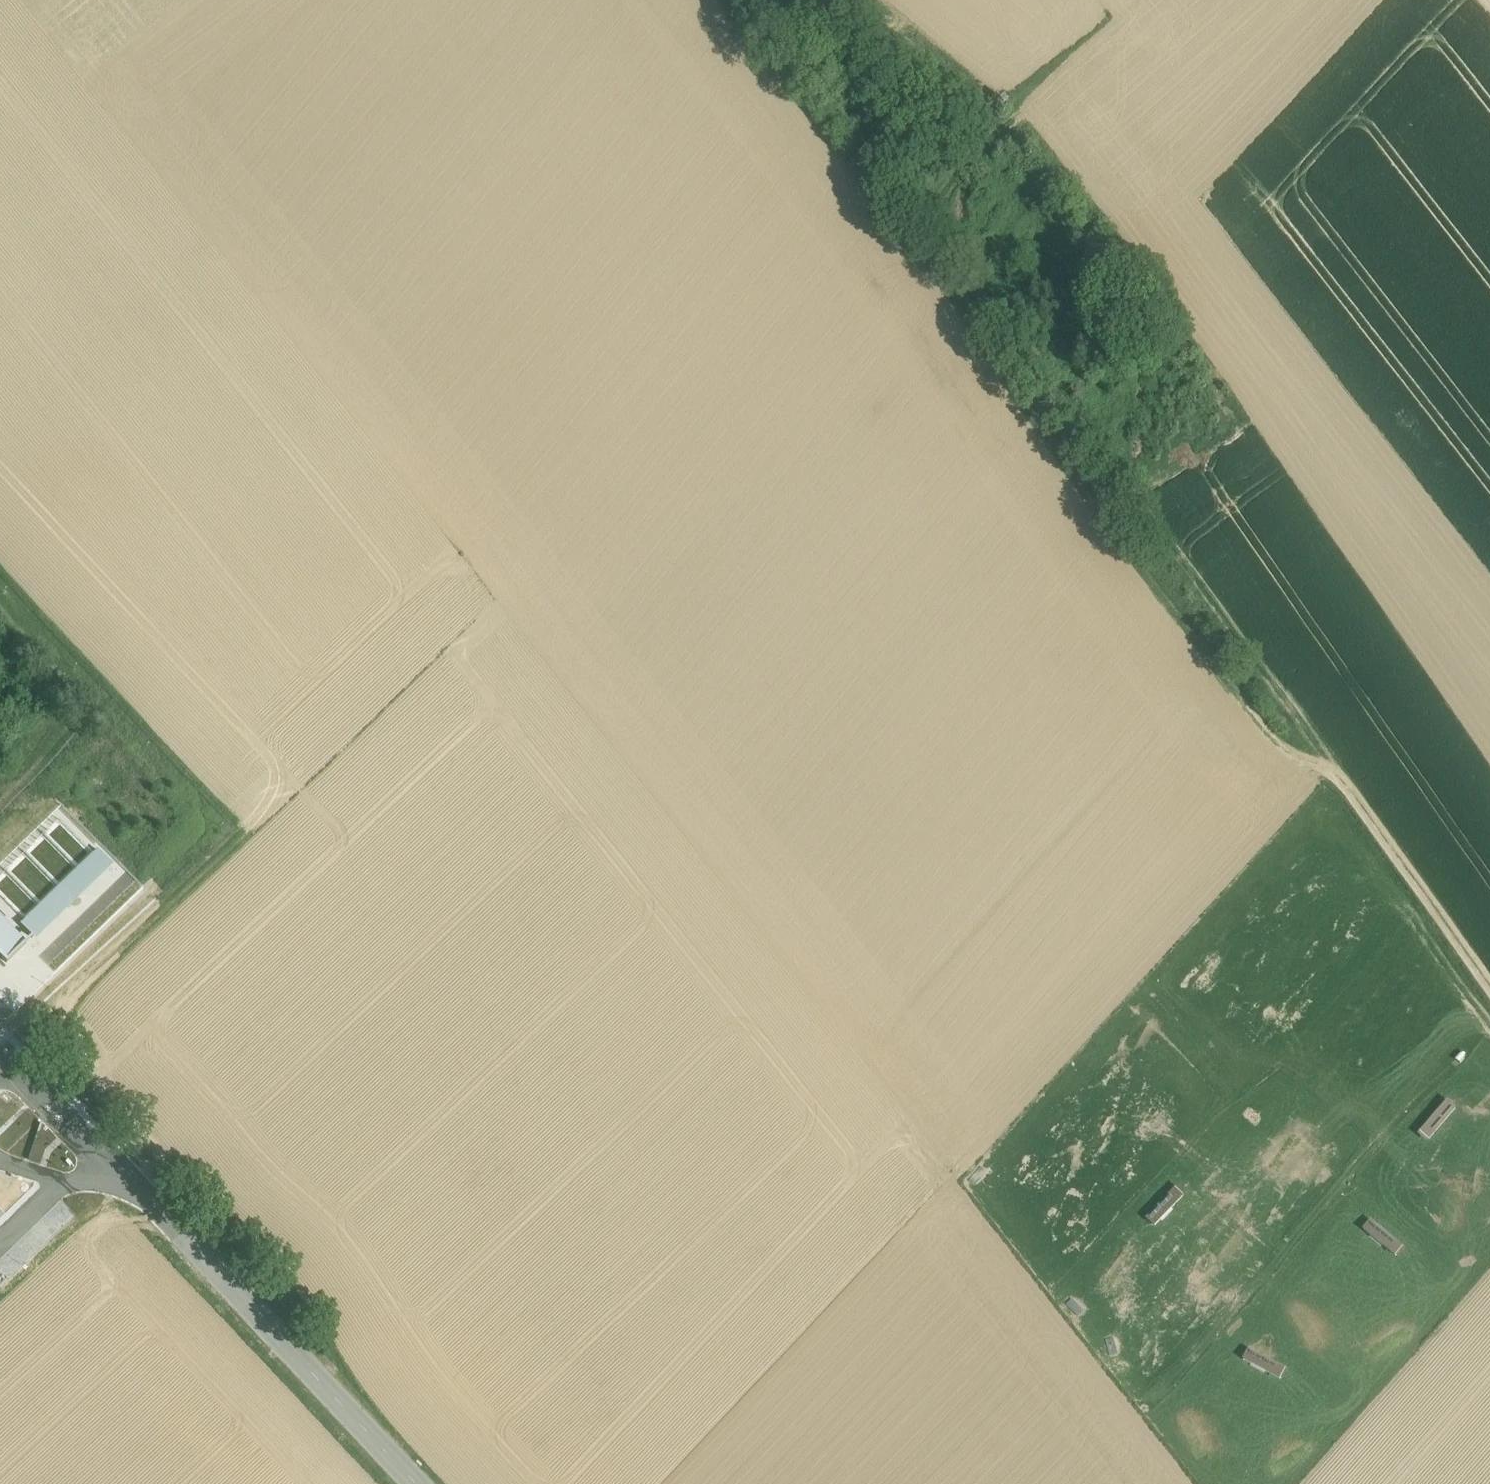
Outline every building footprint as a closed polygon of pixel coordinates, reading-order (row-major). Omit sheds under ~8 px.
[(6,966),(26,946),(0,919),(0,960),(6,966)]
